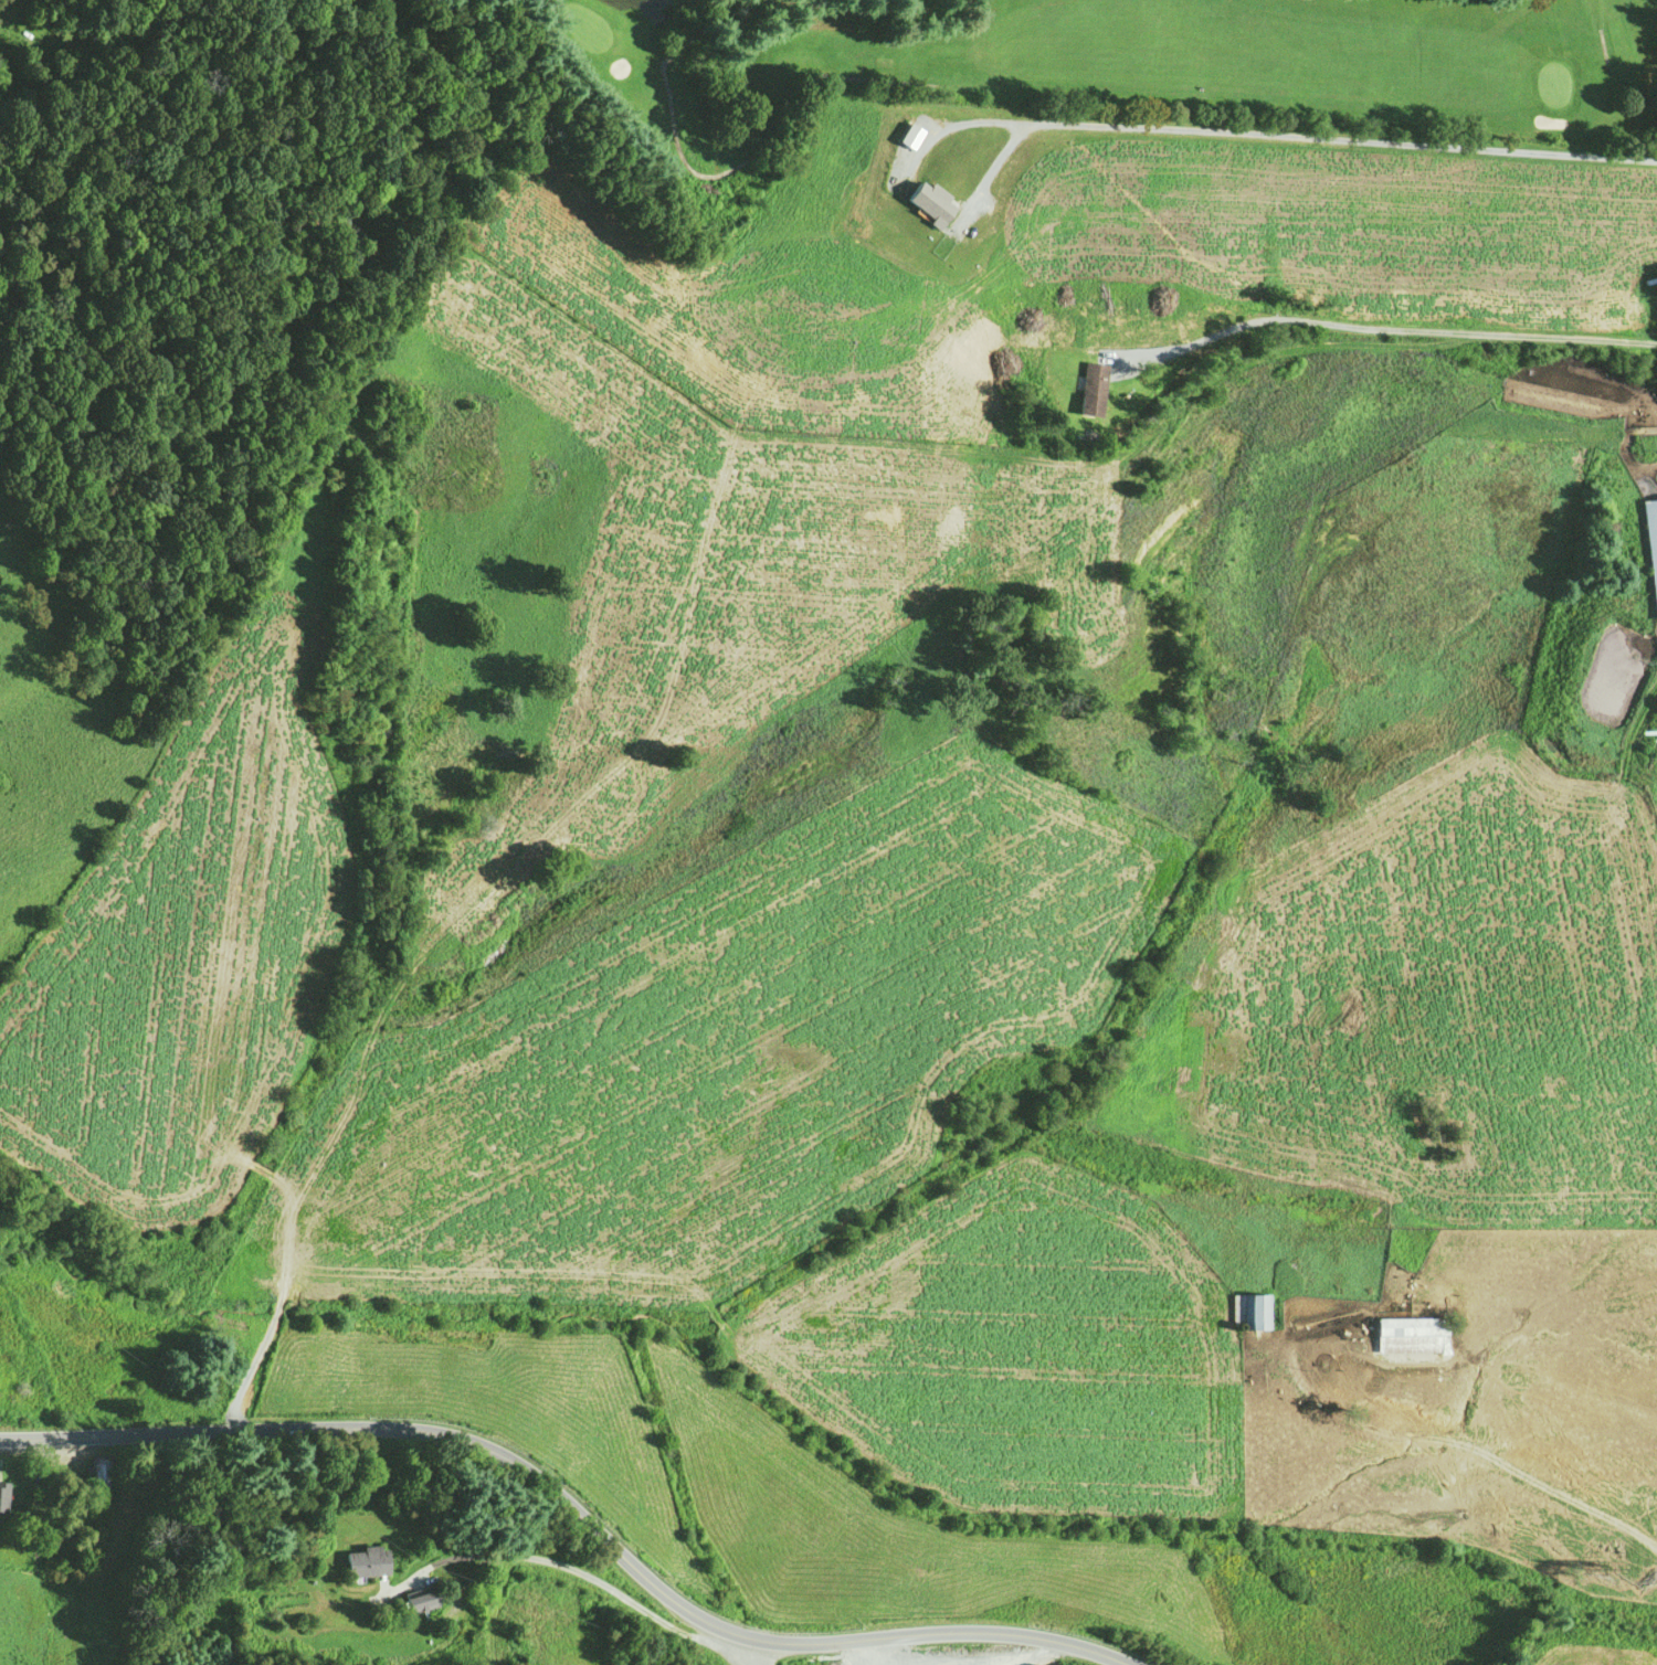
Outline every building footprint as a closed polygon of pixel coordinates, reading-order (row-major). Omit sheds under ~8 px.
[(1102,416),(1105,363),(1081,362),(1078,415),(1102,416)] [(1653,618),(1656,618),(1656,498),(1644,499),(1653,618)] [(1267,1293),(1243,1293),(1243,1327),(1267,1327),(1267,1293)] [(1444,1317),(1374,1317),(1374,1352),(1444,1352),(1444,1317)] [(115,1457),(88,1457),(88,1488),(115,1488),(115,1457)] [(341,1549),(342,1575),(385,1574),(384,1547),(341,1549)] [(435,1607),(432,1587),(396,1592),(399,1612),(435,1607)]
